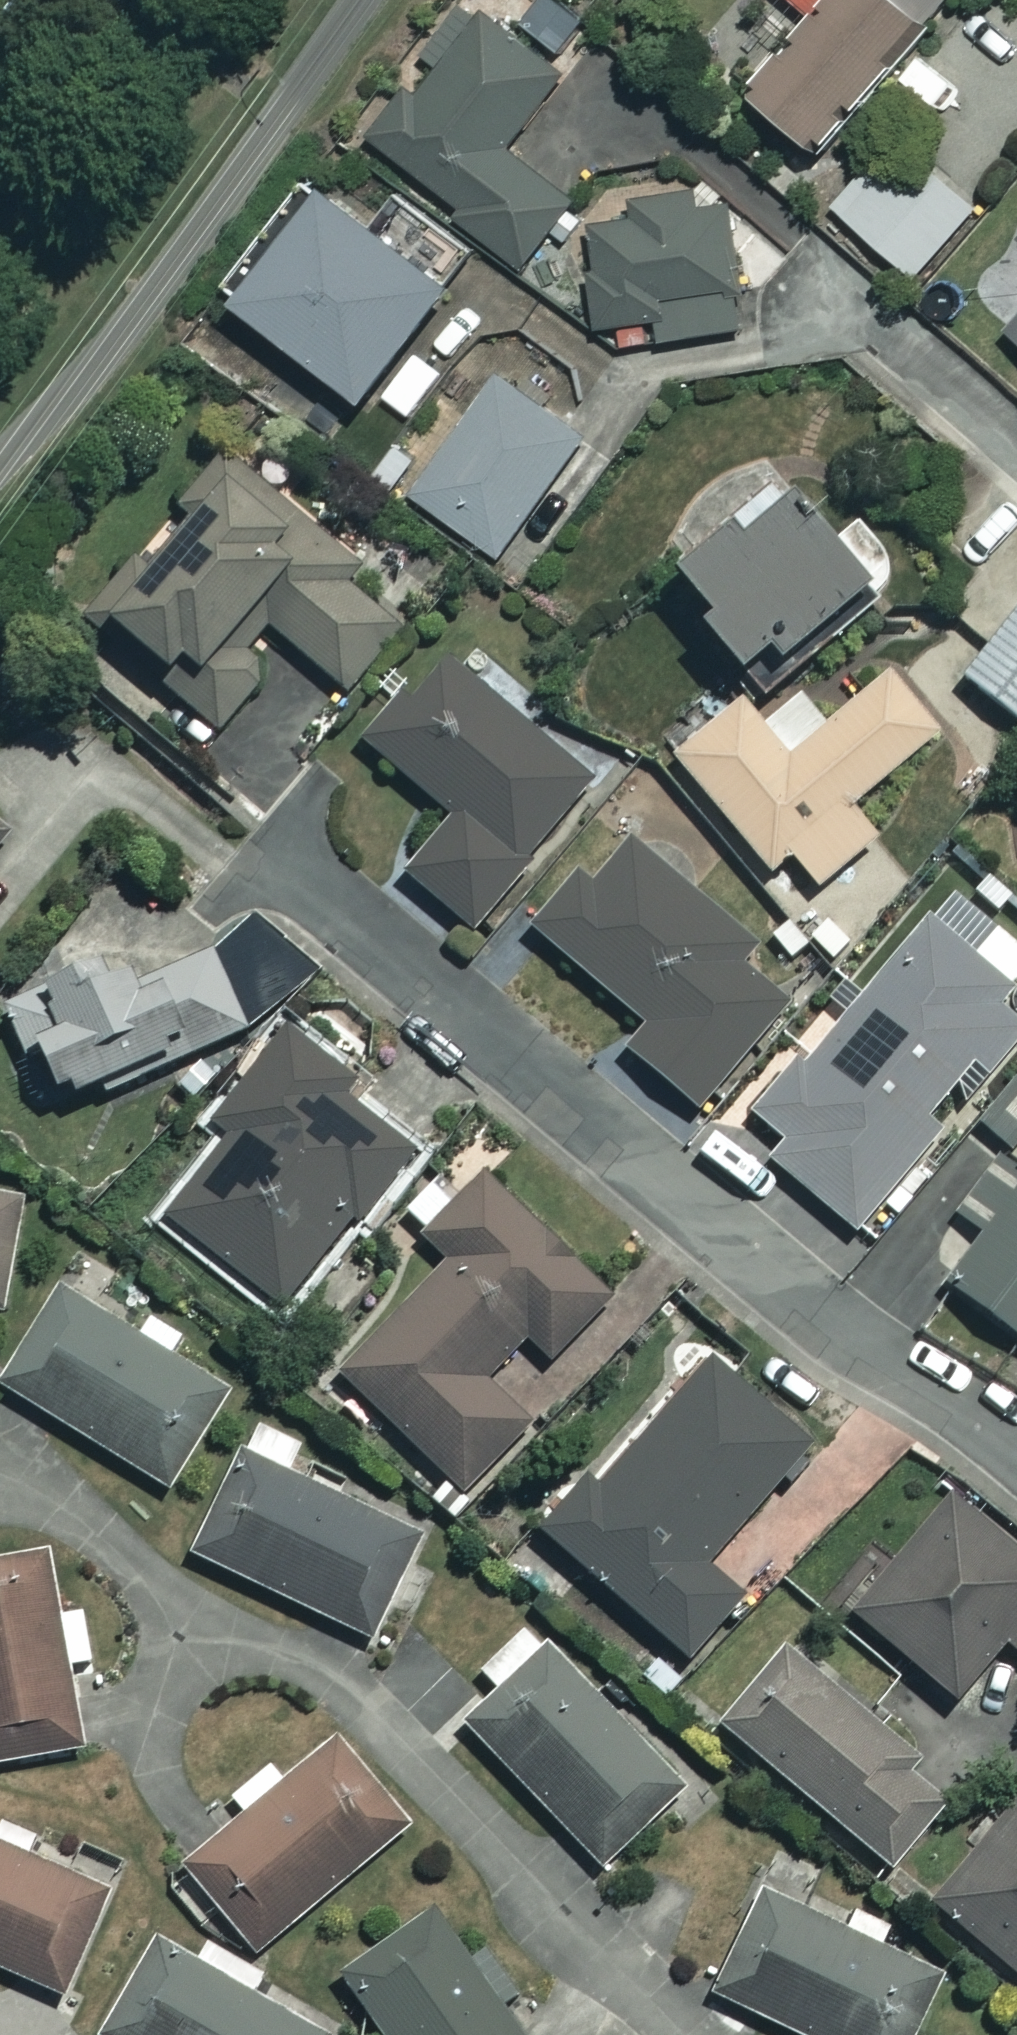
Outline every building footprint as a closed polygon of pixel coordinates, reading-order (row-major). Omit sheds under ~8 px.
[(808,12),(746,77),(808,135),(937,0),(796,0),(808,12)] [(563,69),(483,7),(381,141),(465,205),(459,213),(521,260),(573,193),(506,142),(563,69)] [(904,203),(867,165),(833,198),(906,274),(969,212),(933,175),(904,203)] [(447,284),(319,177),(229,284),(357,392),(447,284)] [(632,214),(595,217),(603,318),(615,317),(617,341),(743,331),(733,203),(698,206),(696,182),(630,188),(632,214)] [(987,281),(1016,307),(1004,321),(1016,332),(1016,247),(987,281)] [(414,425),(440,388),(407,364),(380,401),(414,425)] [(581,435),(495,372),(410,488),(496,551),(581,435)] [(356,569),(231,461),(101,611),(167,668),(158,679),(215,729),(255,683),(227,659),(262,619),(344,690),(399,627),(346,581),(356,569)] [(693,613),(758,694),(871,604),(772,481),(669,563),(703,605),(693,613)] [(994,567),(953,610),(989,644),(961,674),(1016,726),(1016,589),(994,567)] [(588,774),(435,655),(365,746),(452,814),(405,874),(471,925),(588,774)] [(935,731),(887,673),(786,756),(738,698),(671,752),(765,867),(787,850),(815,884),(871,837),(844,805),(935,731)] [(19,829),(0,810),(0,849),(19,829)] [(752,946),(619,831),(534,930),(642,1023),(624,1045),(695,1107),(782,1006),(735,966),(752,946)] [(950,887),(758,1121),(784,1143),(770,1161),(856,1232),(939,1131),(923,1118),(964,1068),(972,1074),(1016,1020),(1016,1008),(996,991),(1016,965),(1016,942),(950,887)] [(241,1030),(210,949),(117,985),(108,960),(1,1001),(24,1060),(10,1065),(28,1112),(241,1030)] [(376,1043),(318,993),(211,1118),(230,1134),(163,1212),(277,1310),(411,1152),(337,1089),(376,1043)] [(933,1193),(980,1231),(943,1278),(1016,1338),(1016,1088),(933,1193)] [(606,1290),(453,1150),(397,1212),(449,1259),(342,1377),(465,1488),(529,1418),(483,1377),(524,1332),(549,1354),(606,1290)] [(19,1201),(0,1197),(0,1294),(19,1201)] [(145,1316),(134,1334),(57,1290),(1,1389),(169,1485),(225,1386),(172,1356),(182,1338),(145,1316)] [(809,1444),(711,1356),(600,1481),(589,1472),(540,1527),(686,1657),(742,1595),(704,1561),(809,1444)] [(365,1638),(414,1535),(286,1473),(301,1442),(259,1421),(195,1555),(365,1638)] [(947,1496),(853,1618),(957,1698),(1003,1638),(1016,1649),(1016,1550),(947,1496)] [(46,1549),(0,1556),(0,1761),(77,1749),(46,1549)] [(684,1784),(525,1624),(478,1672),(498,1692),(464,1726),(603,1865),(684,1784)] [(951,1785),(786,1655),(725,1731),(890,1862),(951,1785)] [(407,1828),(340,1742),(286,1783),(272,1765),(224,1801),(238,1820),(183,1862),(250,1949),(407,1828)] [(929,1897),(1016,1977),(1016,1801),(929,1897)] [(57,1993),(103,1889),(29,1857),(38,1837),(0,1821),(0,1968),(57,1993)] [(936,1975),(767,1889),(715,1991),(800,2034),(905,2034),(936,1975)] [(432,1907),(340,1974),(384,2034),(524,2034),(432,1907)] [(158,1942),(104,2034),(320,2034),(243,1990),(255,1970),(211,1944),(198,1965),(158,1942)]
